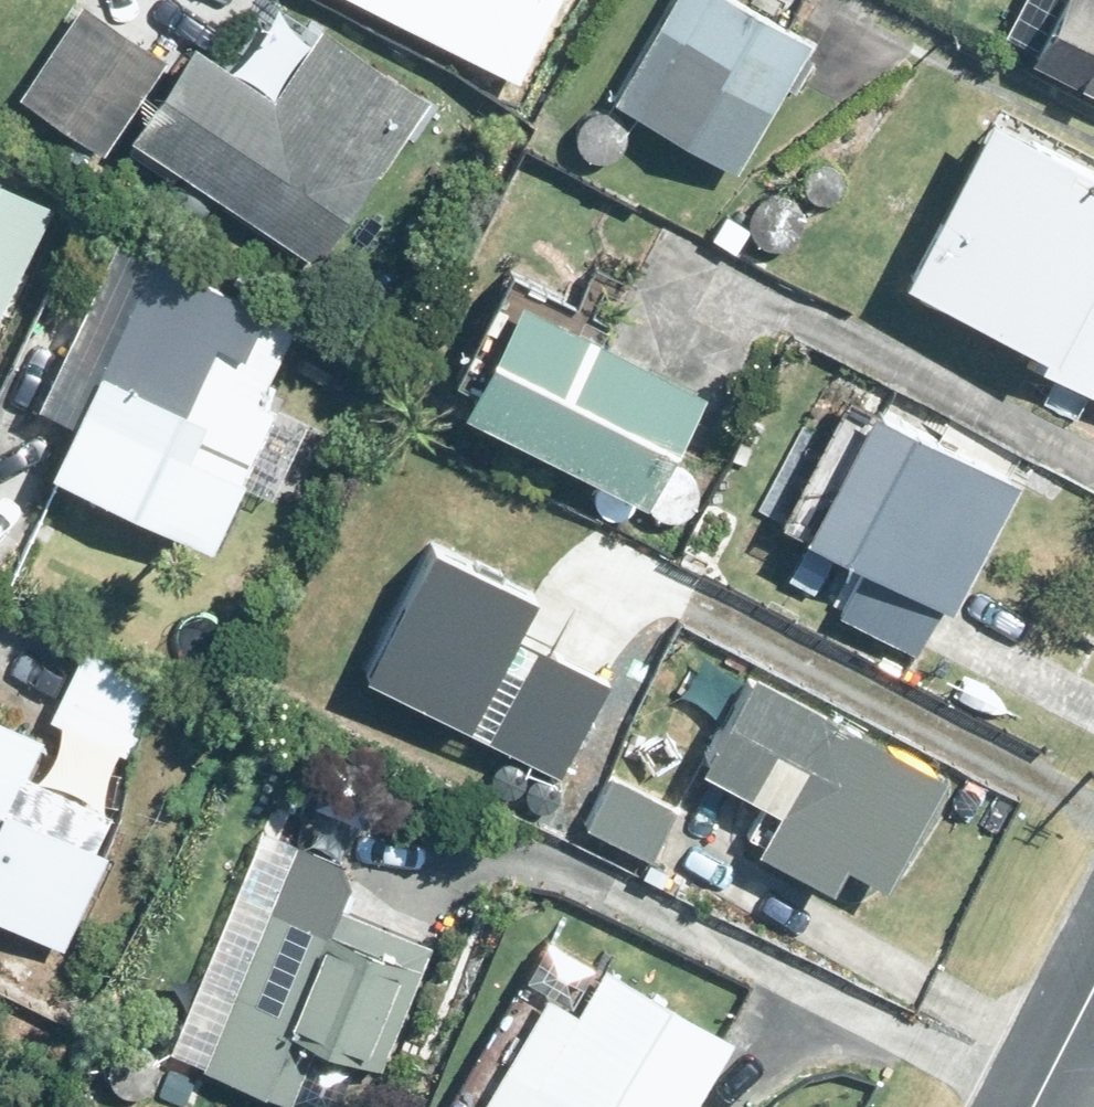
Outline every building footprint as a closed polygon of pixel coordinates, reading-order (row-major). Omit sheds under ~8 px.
[(511,89),(554,0),(327,0),(511,89)] [(601,82),(722,152),(795,25),(754,0),(649,0),(601,82)] [(1039,65),(1093,92),(1093,9),(1075,0),(1072,0),(1039,65)] [(25,91),(97,139),(154,55),(83,7),(25,91)] [(182,32),(119,122),(307,254),(423,90),(319,16),(266,91),(182,32)] [(1093,187),(1093,154),(1007,107),(983,152),(970,145),(915,246),(991,285),(995,280),(1019,292),(983,360),(1066,404),(1093,351),(1093,204),(1087,200),(1093,187)] [(0,185),(0,318),(52,209),(0,185)] [(300,325),(159,263),(61,483),(215,551),(282,400),(269,394),(300,325)] [(504,277),(444,387),(618,482),(678,372),(504,277)] [(853,553),(825,605),(907,649),(935,598),(940,600),(1010,471),(860,390),(790,519),(853,553)] [(85,639),(48,708),(126,749),(163,679),(85,639)] [(767,797),(746,834),(819,874),(834,849),(872,870),(932,761),(744,656),(690,753),(767,797)] [(539,665),(487,764),(538,791),(589,692),(539,665)] [(0,703),(0,902),(74,942),(97,892),(88,887),(110,845),(101,838),(117,803),(30,755),(46,728),(0,703)] [(603,764),(577,816),(641,850),(667,798),(603,764)] [(282,871),(205,1056),(291,1092),(317,1030),(379,1056),(430,933),(282,871)] [(733,1028),(608,952),(580,1001),(550,982),(476,1106),(687,1106),(733,1028)] [(167,1065),(158,1089),(187,1098),(195,1074),(167,1065)]
